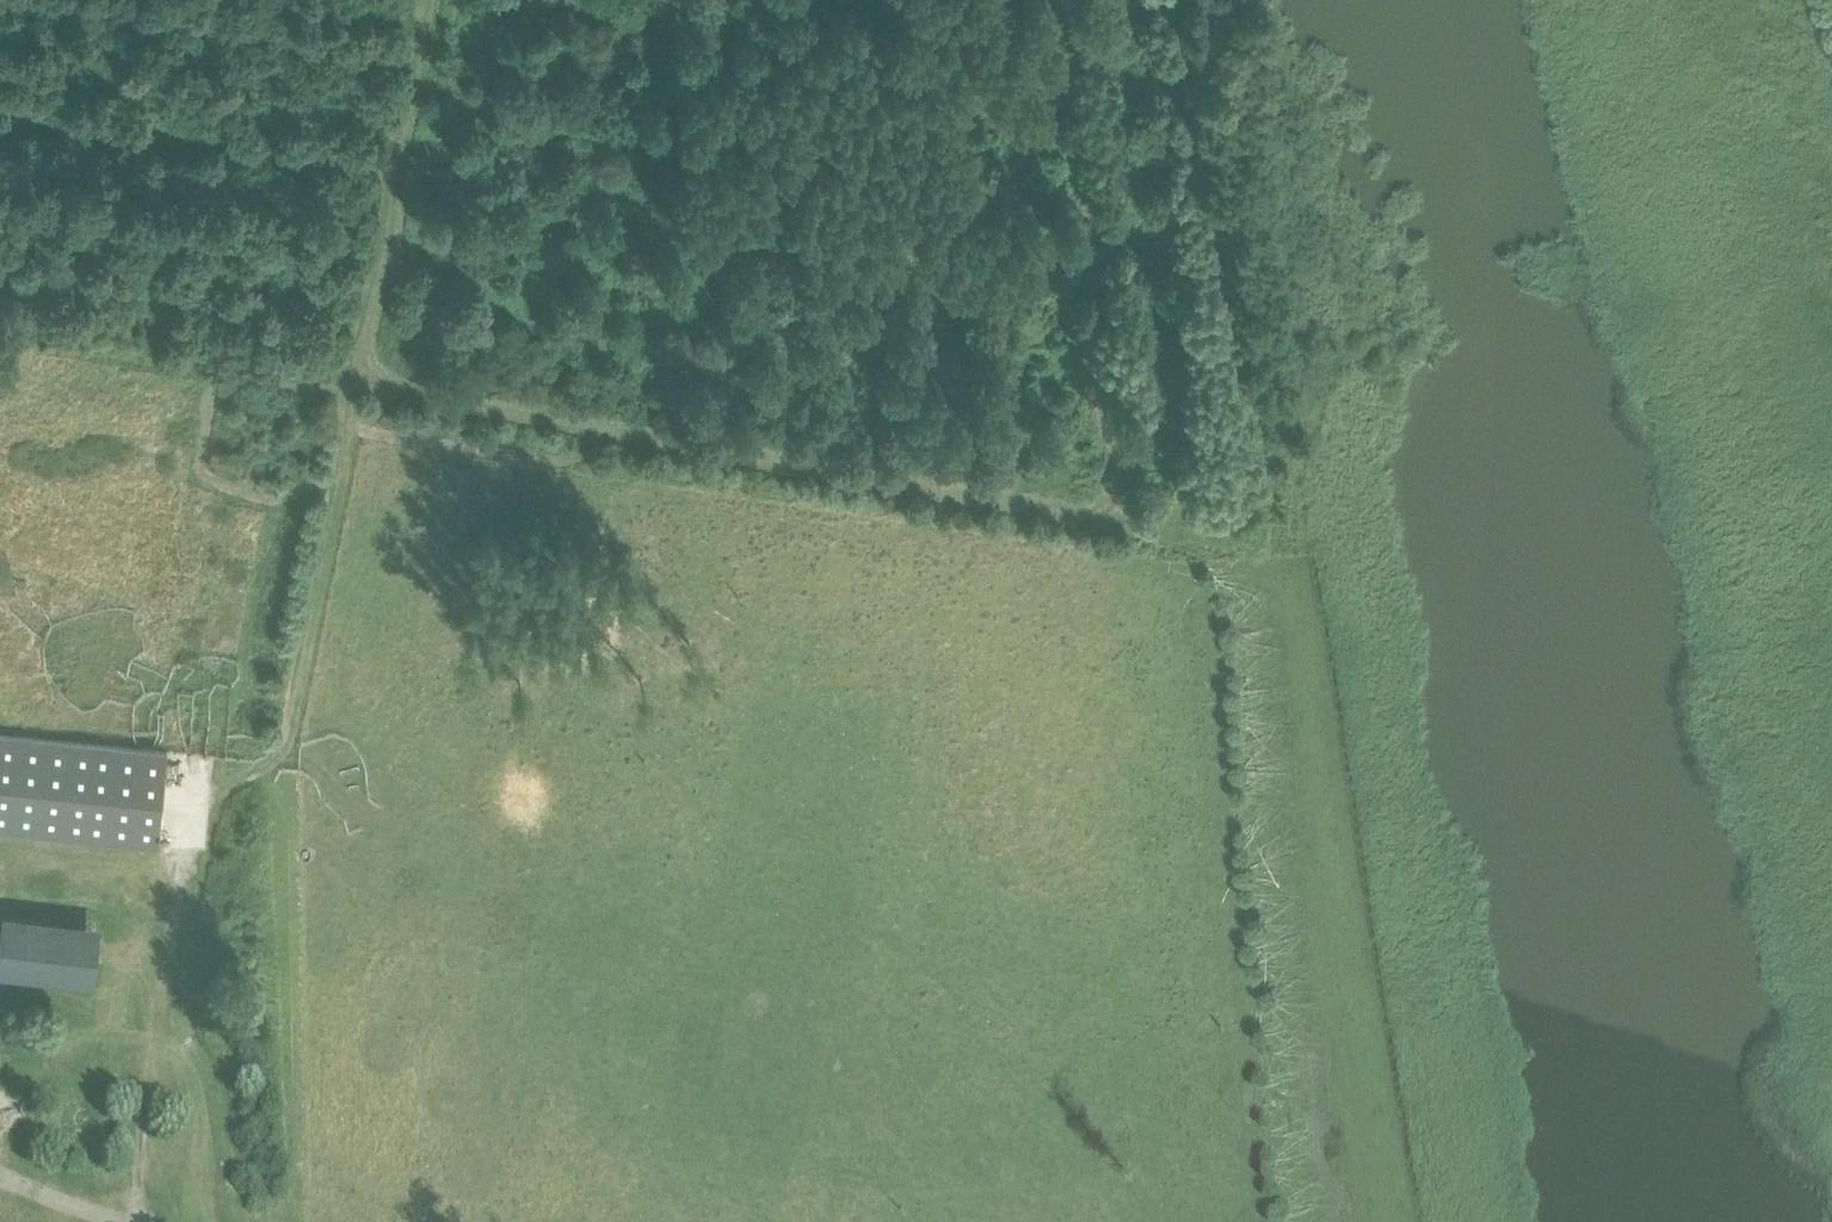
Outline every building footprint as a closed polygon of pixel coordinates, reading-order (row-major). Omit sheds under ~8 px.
[(168,750),(0,732),(0,829),(158,845),(168,750)] [(0,914),(0,918),(0,973),(91,984),(96,924),(0,914)]
